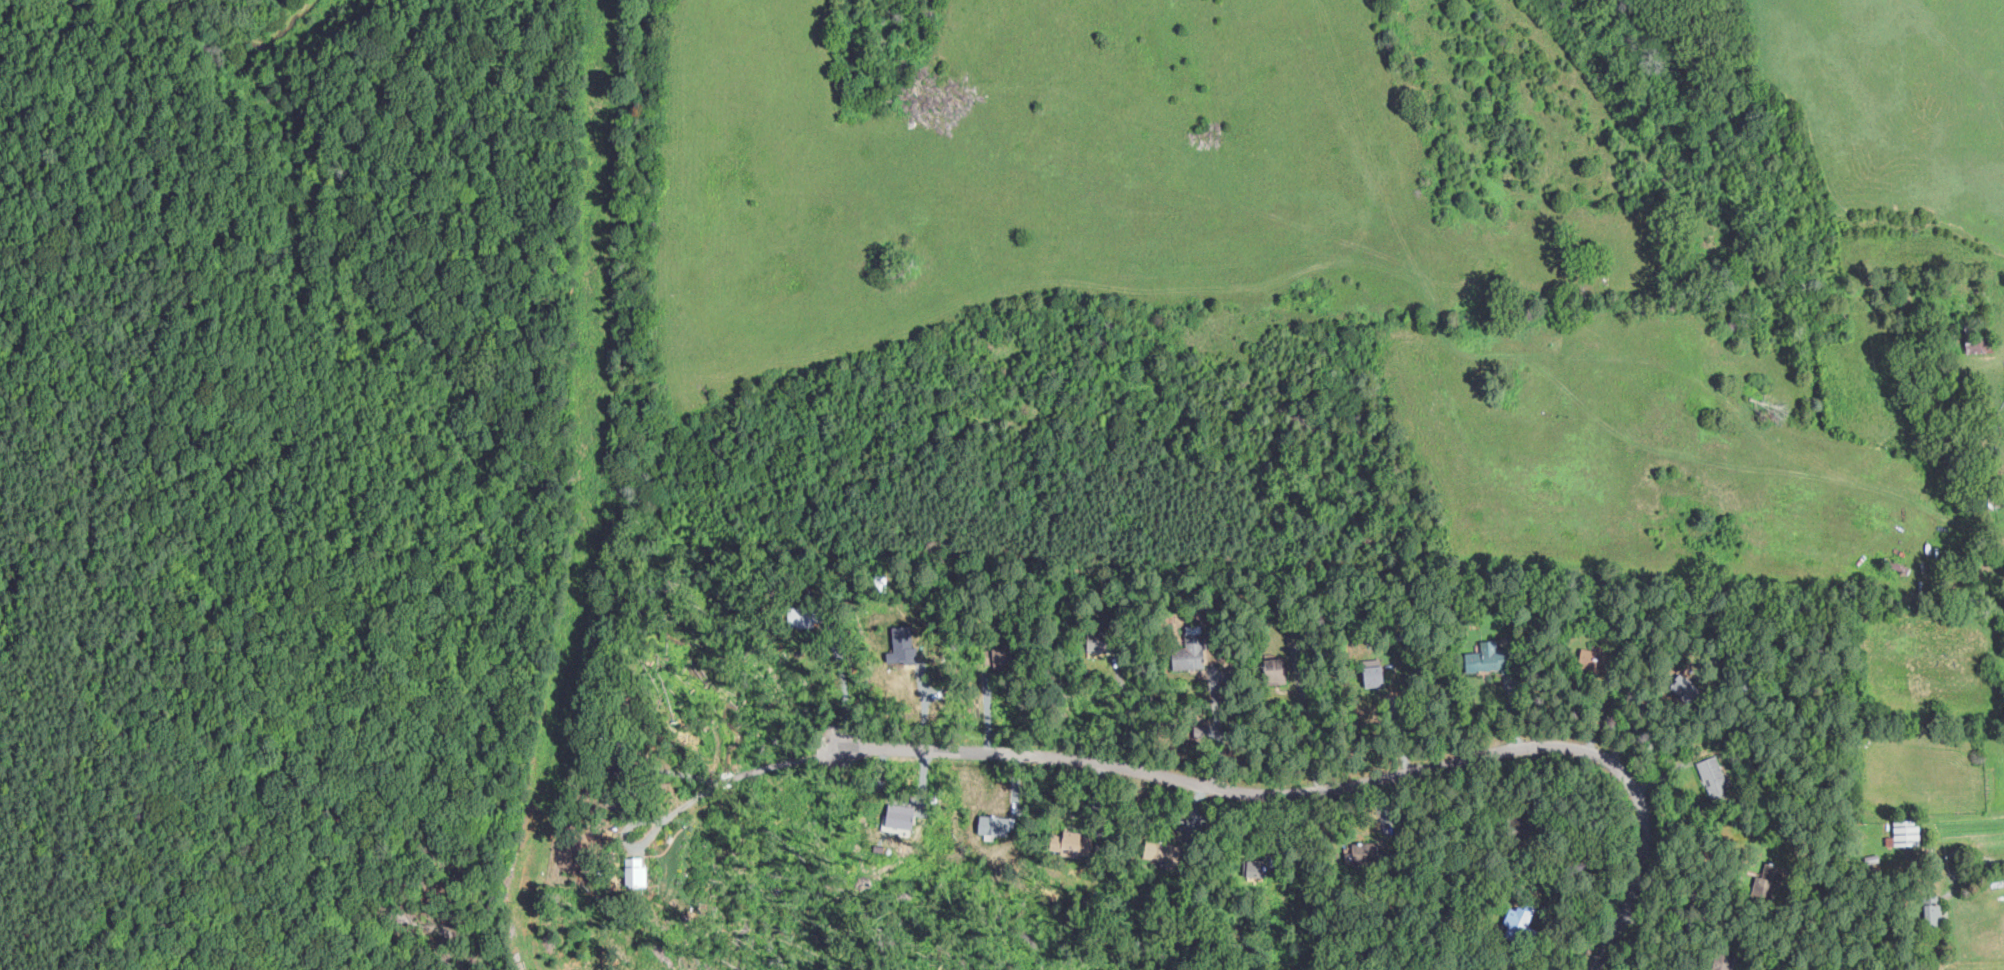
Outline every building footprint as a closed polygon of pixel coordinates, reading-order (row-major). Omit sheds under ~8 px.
[(1967,352),(1992,351),(1992,340),(1967,341),(1967,352)] [(891,623),(910,621),(914,659),(895,661),(891,623)] [(1466,652),(1466,670),(1503,670),(1503,649),(1496,649),(1496,641),(1481,641),(1481,652),(1466,652)] [(1173,669),(1203,668),(1202,645),(1172,646),(1173,669)] [(1382,664),(1363,667),(1365,687),(1384,684),(1382,664)] [(1702,781),(1706,780),(1711,797),(1727,792),(1718,755),(1697,761),(1702,781)] [(600,789),(612,787),(614,798),(602,800),(600,789)] [(978,832),(1007,837),(1008,826),(1013,827),(1014,819),(981,813),(978,832)] [(911,816),(886,816),(886,826),(898,827),(898,836),(911,837),(911,816)] [(1894,837),(1887,837),(1887,844),(1919,844),(1919,819),(1894,819),(1894,837)] [(624,857),(625,886),(645,886),(645,857),(624,857)] [(1941,894),(1926,893),(1925,925),(1940,925),(1941,894)] [(1516,910),(1510,907),(1503,923),(1513,928),(1514,927),(1525,931),(1535,907),(1520,901),(1516,910)]
